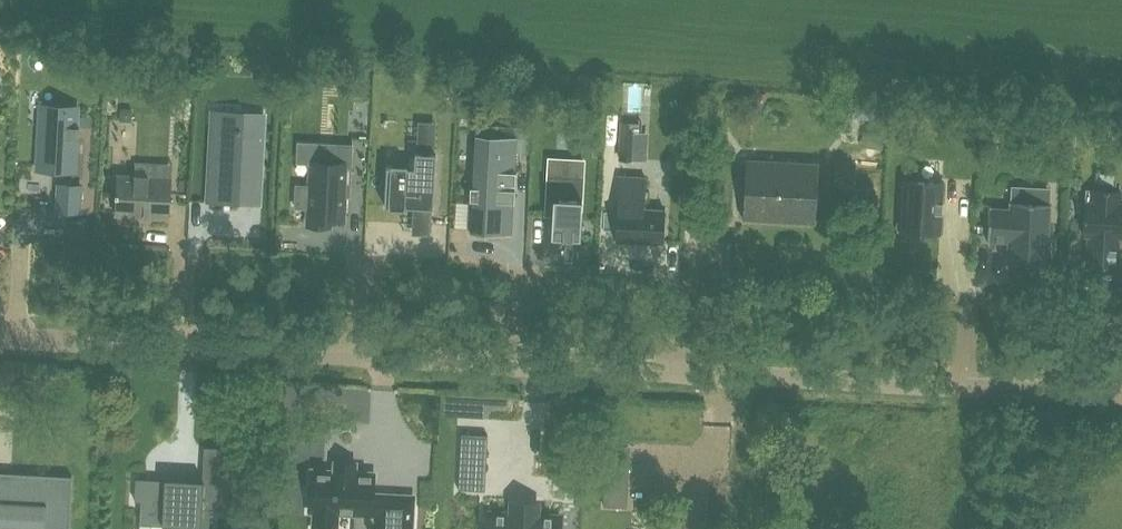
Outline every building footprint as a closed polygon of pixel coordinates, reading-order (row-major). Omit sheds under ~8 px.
[(268,88),(267,105),(276,105),(277,89),(268,88)] [(41,111),(38,159),(75,161),(76,135),(80,135),(80,133),(76,133),(77,123),(80,123),(80,122),(77,122),(78,103),(54,102),(53,111),(41,111)] [(120,109),(120,121),(126,122),(132,116),(132,110),(120,109)] [(209,200),(209,202),(210,202),(237,203),(239,203),(239,201),(238,201),(240,181),(258,182),(260,182),(260,180),(263,116),(263,114),(262,114),(243,113),(242,113),(242,115),(242,126),(214,124),(209,200)] [(365,122),(354,121),(353,134),(365,135),(365,122)] [(620,157),(620,159),(621,159),(621,158),(633,159),(634,159),(635,132),(622,132),(623,122),(622,122),(622,124),(620,158),(620,157)] [(330,220),(344,221),(345,197),(349,197),(352,146),(334,145),(333,164),(311,162),(310,186),(296,186),(295,208),(309,208),(308,224),(330,226),(330,220)] [(490,231),(509,232),(511,204),(512,204),(512,190),(511,190),(512,186),(513,186),(513,173),(512,173),(513,154),(472,152),(470,188),(468,188),(467,201),(469,202),(468,233),(490,234),(490,231)] [(387,167),(385,206),(389,206),(389,209),(405,209),(405,205),(406,202),(413,202),(412,205),(412,207),(414,207),(432,208),(433,208),(436,154),(435,154),(416,153),(415,153),(414,168),(407,168),(408,166),(391,165),(391,167),(387,167)] [(815,222),(817,189),(819,165),(746,161),(743,218),(815,222)] [(170,217),(172,178),(117,175),(115,214),(170,217)] [(547,197),(554,198),(552,238),(580,239),(583,178),(548,176),(547,197)] [(619,176),(616,241),(663,244),(665,210),(644,209),(646,178),(619,176)] [(901,230),(941,232),(943,183),(903,181),(901,230)] [(59,184),(58,211),(80,212),(81,185),(59,184)] [(1091,203),(1085,202),(1083,234),(1089,235),(1087,267),(1116,268),(1118,236),(1121,236),(1121,204),(1120,204),(1121,191),(1092,189),(1091,203)] [(1009,204),(1010,204),(1010,208),(991,207),(991,205),(990,205),(988,241),(989,241),(989,240),(1008,241),(1007,261),(1006,261),(1006,262),(1049,264),(1049,263),(1047,263),(1050,206),(1052,206),(1052,204),(1009,202),(1009,204)] [(1068,254),(1067,266),(1082,267),(1083,255),(1068,254)] [(461,433),(460,459),(487,460),(488,435),(461,433)] [(336,471),(312,470),(310,511),(315,511),(314,528),(337,528),(338,512),(376,515),(375,528),(412,528),(413,496),(373,494),(375,473),(354,472),(354,469),(336,468),(336,471)] [(28,527),(44,528),(70,528),(73,476),(71,476),(71,480),(12,477),(12,481),(0,480),(0,528),(28,528),(28,527)] [(606,476),(604,506),(626,507),(628,477),(606,476)] [(202,508),(204,481),(165,479),(165,480),(136,478),(135,501),(141,502),(140,524),(181,526),(181,528),(209,528),(210,508),(202,508)] [(230,510),(231,483),(217,482),(215,509),(230,510)] [(488,528),(559,528),(560,516),(537,514),(538,504),(512,503),(511,514),(489,513),(488,528)]
